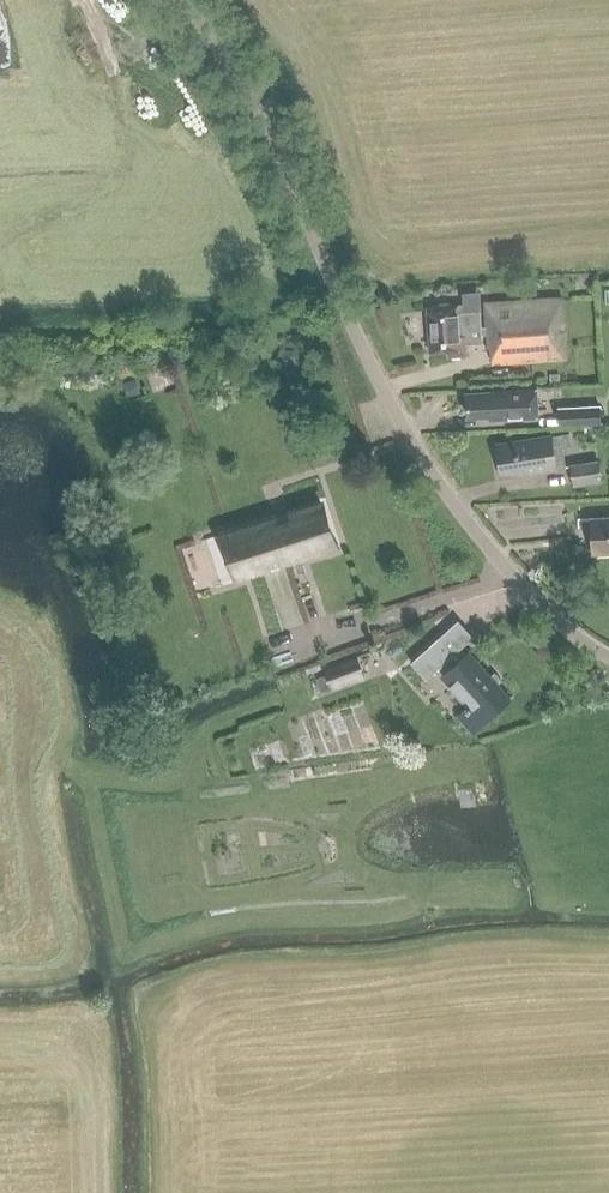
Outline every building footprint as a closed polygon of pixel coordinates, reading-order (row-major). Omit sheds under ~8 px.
[(487,328),(480,328),(479,312),(465,313),(464,304),(426,306),(429,353),(449,351),(449,356),(467,355),(466,343),(481,342),(481,334),(488,333),(489,346),(494,346),(495,364),(567,358),(563,297),(485,303),(487,328)] [(465,393),(466,415),(488,414),(488,418),(536,416),(534,389),(490,391),(490,392),(465,393)] [(599,424),(599,407),(558,408),(558,425),(599,424)] [(559,447),(568,445),(566,433),(548,437),(495,447),(501,477),(518,474),(518,476),(536,472),(563,467),(559,447)] [(599,479),(595,461),(567,466),(571,485),(599,479)] [(319,500),(218,531),(233,577),(333,546),(319,500)] [(589,517),(591,555),(608,554),(608,516),(589,517)] [(471,730),(508,696),(467,650),(462,654),(456,647),(468,637),(454,621),(410,660),(425,677),(441,662),(447,669),(441,674),(469,706),(458,716),(471,730)] [(329,687),(361,675),(354,655),(322,667),(329,687)]
